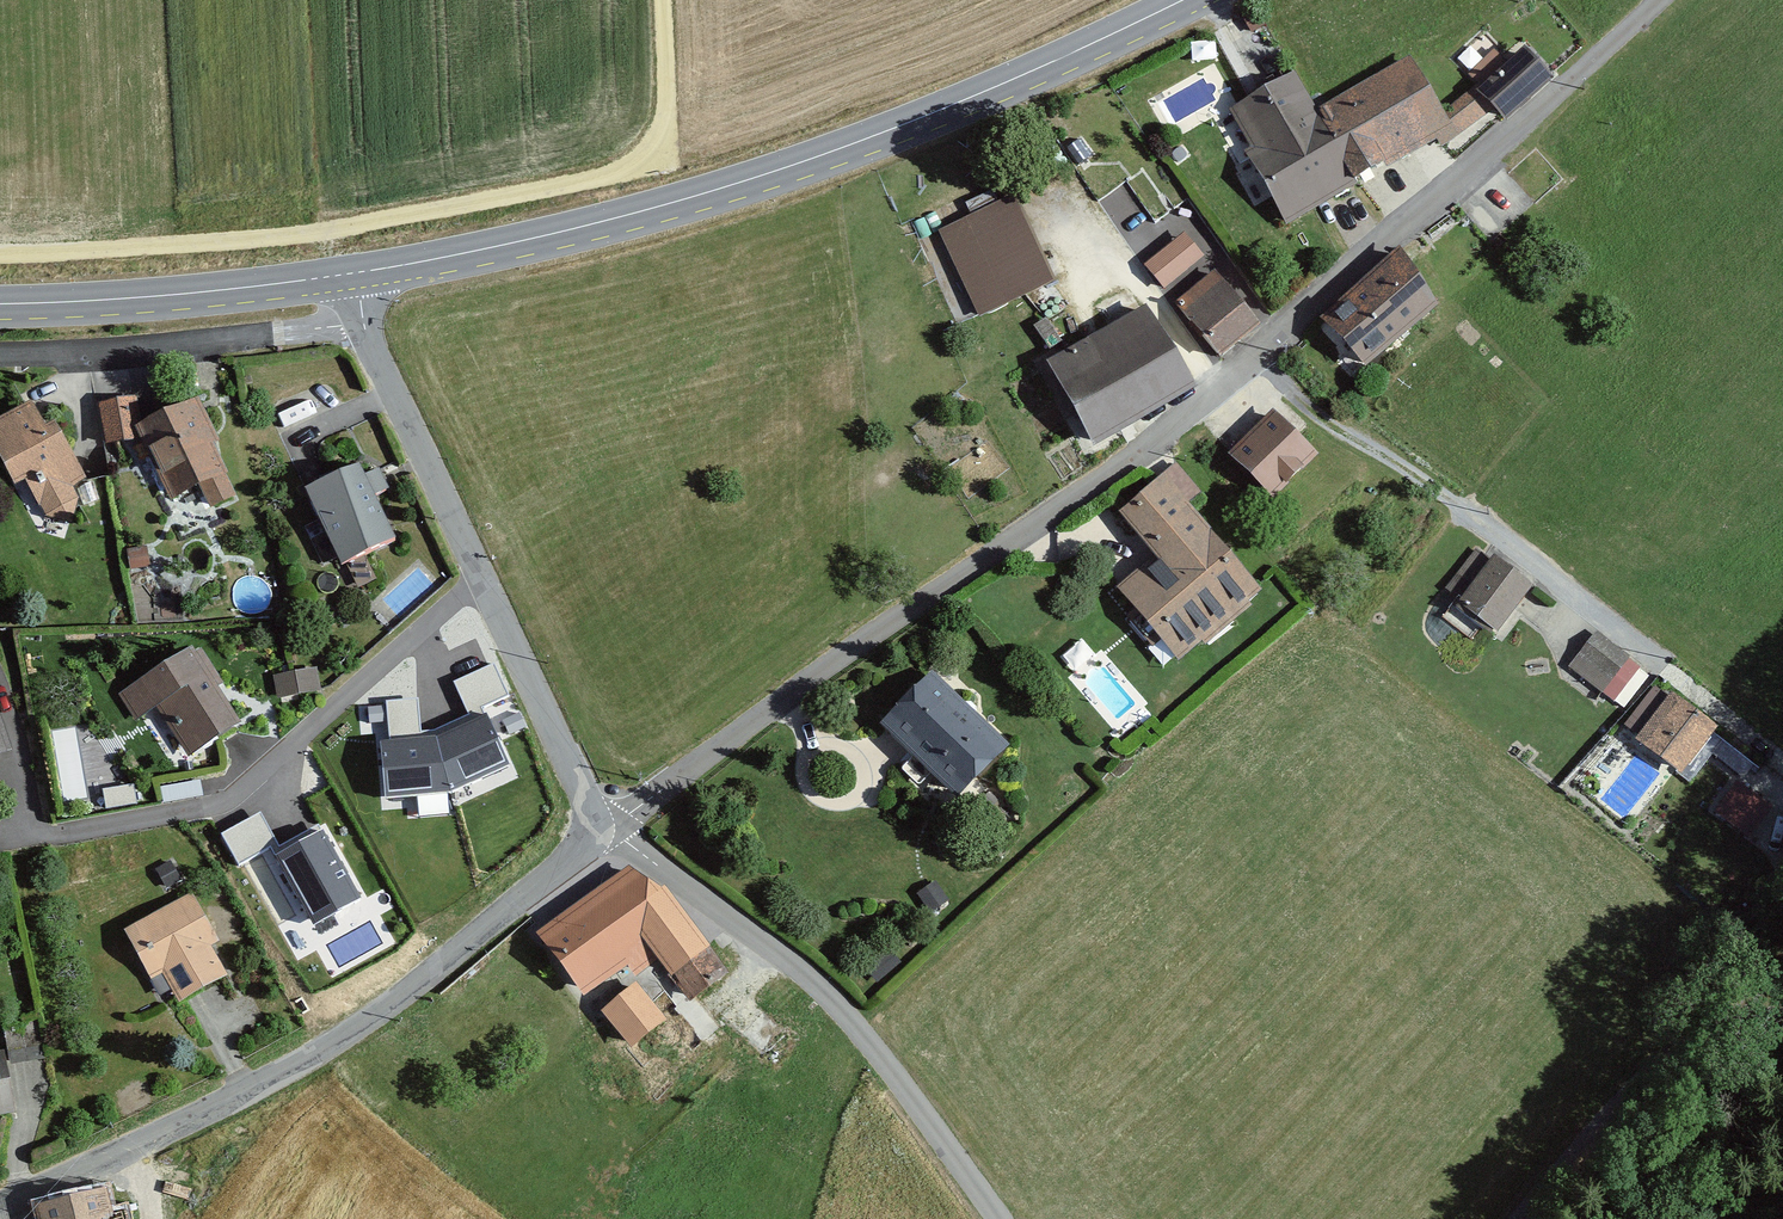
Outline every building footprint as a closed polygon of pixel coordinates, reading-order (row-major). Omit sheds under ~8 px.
[(1498,114),(1505,121),(1554,79),(1525,47),(1481,85),(1477,89),(1498,114)] [(1295,72),(1228,110),(1249,147),(1243,151),(1286,226),(1437,140),(1441,148),(1451,141),(1458,150),(1498,114),(1477,89),(1481,85),(1479,83),(1443,111),(1410,56),(1317,110),(1295,72)] [(1056,282),(1016,194),(939,229),(979,317),(1056,282)] [(1185,229),(1144,263),(1167,290),(1207,256),(1185,229)] [(1438,307),(1399,248),(1320,319),(1365,368),(1438,307)] [(1214,270),(1174,304),(1220,358),(1260,324),(1214,270)] [(1196,387),(1146,306),(1047,364),(1093,447),(1196,387)] [(98,403),(106,445),(140,439),(134,427),(142,423),(136,396),(98,403)] [(220,441),(199,397),(142,423),(134,427),(140,439),(169,501),(200,487),(211,509),(238,497),(213,444),(220,441)] [(31,402),(0,419),(0,459),(15,486),(26,480),(45,517),(72,523),(79,499),(72,487),(86,480),(55,421),(46,426),(31,402)] [(1311,460),(1264,415),(1221,459),(1268,504),(1311,460)] [(1201,492),(1176,464),(1117,514),(1153,556),(1114,588),(1178,662),(1263,590),(1188,503),(1201,492)] [(360,465),(304,491),(340,566),(396,540),(360,465)] [(1533,586),(1493,557),(1490,561),(1475,550),(1445,589),(1460,600),(1455,607),(1495,636),(1533,586)] [(1641,667),(1595,632),(1569,667),(1614,702),(1641,667)] [(242,724),(192,648),(119,695),(136,722),(157,708),(190,758),(242,724)] [(453,682),(470,718),(473,716),(483,712),(482,708),(509,696),(495,663),(453,682)] [(273,675),(277,699),(321,691),(317,667),(273,675)] [(1001,747),(928,676),(879,726),(952,797),(1001,747)] [(1714,735),(1664,697),(1631,739),(1681,777),(1714,735)] [(392,739),(421,736),(416,699),(387,703),(392,739)] [(470,718),(435,734),(450,797),(515,767),(490,708),(483,712),(473,716),(470,718)] [(12,751),(0,716),(0,755),(12,751)] [(392,739),(378,740),(382,805),(450,797),(435,734),(392,739)] [(1737,783),(1719,805),(1757,832),(1778,808),(1737,783)] [(260,812),(222,833),(240,863),(277,842),(260,812)] [(324,829),(273,857),(312,929),(363,901),(324,829)] [(689,1002),(730,973),(666,891),(629,867),(536,933),(581,990),(643,942),(689,1002)] [(219,943),(193,894),(124,931),(151,981),(163,974),(178,1002),(227,976),(211,947),(219,943)] [(666,1021),(636,983),(600,1012),(630,1050),(666,1021)] [(0,1052),(0,1116),(16,1113),(4,1051),(0,1052)] [(31,1218),(104,1218),(99,1197),(29,1211),(31,1218)]
